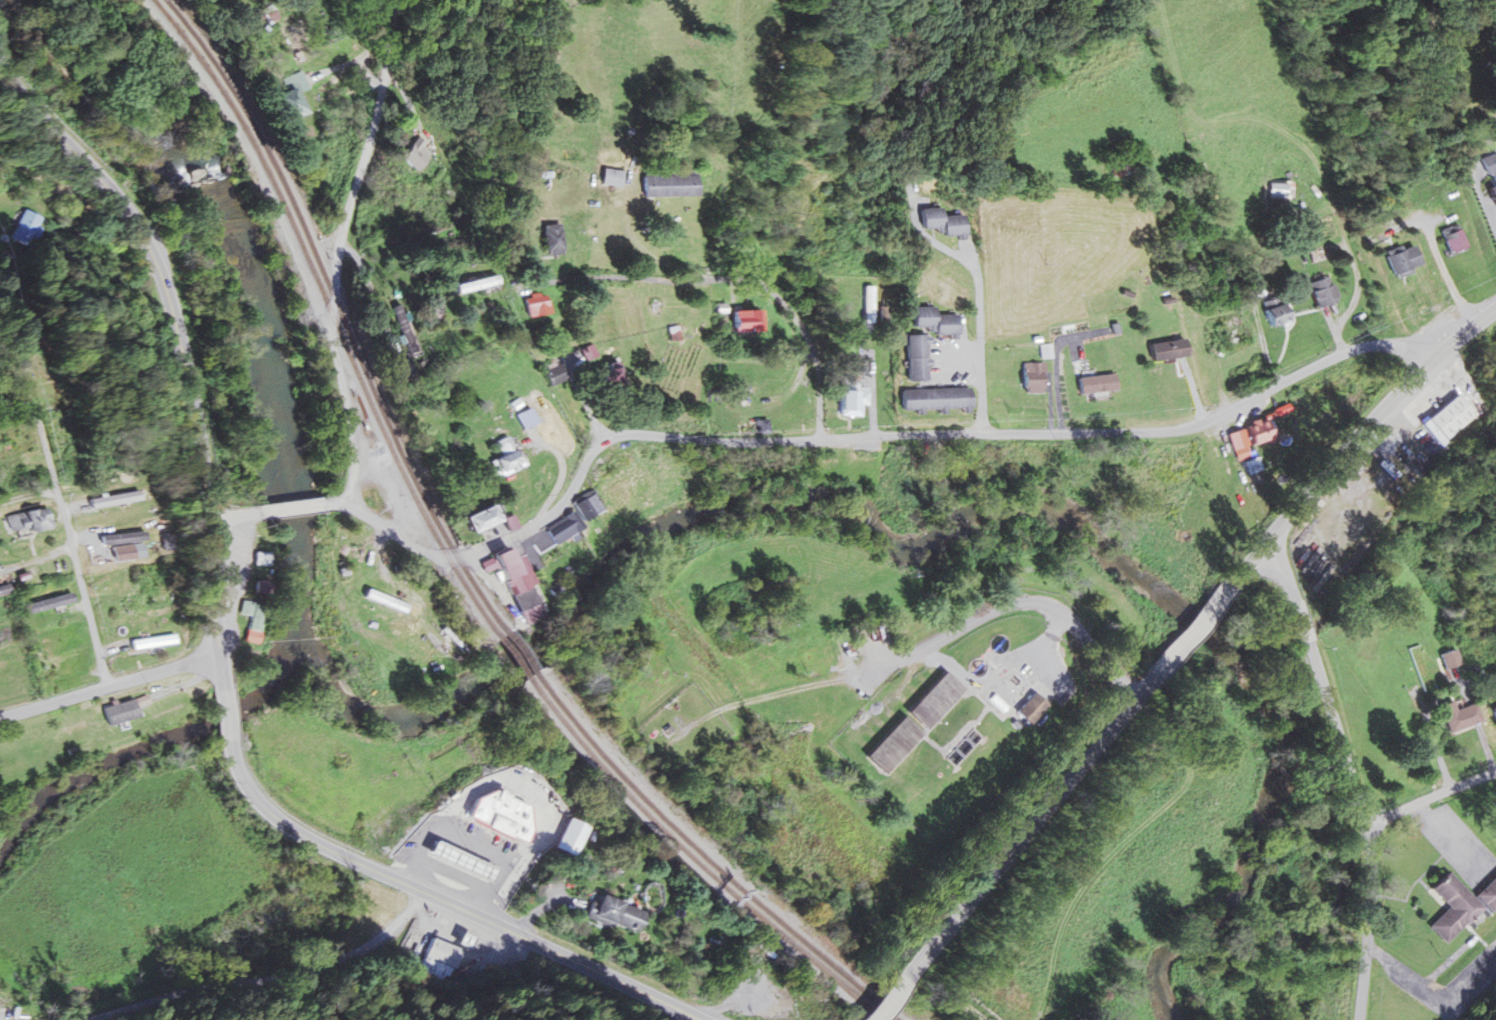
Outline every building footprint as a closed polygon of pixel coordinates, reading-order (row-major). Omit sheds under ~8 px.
[(257,11),(265,26),(279,18),(270,4),(257,11)] [(279,78),(290,119),(308,114),(302,90),(308,89),(304,71),(279,78)] [(417,139),(400,157),(416,172),(433,154),(417,139)] [(1487,157),(1495,186),(1493,186),(1495,197),(1495,154),(1487,157)] [(624,172),(604,168),(601,183),(621,187),(624,172)] [(698,197),(698,169),(645,169),(645,197),(698,197)] [(1268,198),(1288,198),(1288,183),(1268,183),(1268,198)] [(921,209),(922,229),(944,228),(945,236),(968,235),(967,216),(944,216),(944,208),(921,209)] [(43,220),(24,209),(8,237),(27,248),(43,220)] [(1467,246),(1458,223),(1441,230),(1450,253),(1467,246)] [(544,224),(544,254),(562,254),(562,224),(544,224)] [(1401,244),(1384,253),(1398,278),(1424,263),(1413,244),(1404,250),(1401,244)] [(457,293),(500,286),(498,276),(456,283),(457,293)] [(1338,300),(1328,276),(1310,283),(1320,307),(1338,300)] [(549,312),(544,291),(523,297),(528,317),(549,312)] [(430,325),(446,318),(437,297),(421,304),(430,325)] [(1266,302),(1272,327),(1289,322),(1283,297),(1266,302)] [(393,306),(406,354),(416,352),(402,304),(393,306)] [(959,335),(959,314),(937,314),(937,306),(913,306),(913,327),(935,327),(935,335),(959,335)] [(761,310),(734,310),(734,332),(761,332),(761,310)] [(907,335),(907,380),(927,380),(927,335),(907,335)] [(1187,357),(1186,339),(1150,343),(1152,360),(1187,357)] [(1044,362),(1023,362),(1023,393),(1044,393),(1044,362)] [(566,379),(561,363),(543,369),(548,386),(566,379)] [(1078,377),(1079,394),(1116,390),(1115,373),(1078,377)] [(866,406),(866,388),(842,388),(842,416),(861,416),(861,406),(866,406)] [(971,408),(971,388),(902,389),(902,410),(971,408)] [(1419,422),(1435,444),(1474,417),(1457,394),(1419,422)] [(520,427),(533,422),(528,409),(515,414),(520,427)] [(1247,424),(1250,445),(1273,441),(1270,420),(1247,424)] [(493,439),(493,458),(489,458),(489,473),(513,473),(513,457),(509,457),(509,439),(493,439)] [(1264,469),(1260,457),(1246,461),(1250,473),(1264,469)] [(141,502),(141,492),(90,497),(91,506),(141,502)] [(571,503),(580,522),(601,511),(592,493),(571,503)] [(497,520),(489,504),(461,518),(469,534),(497,520)] [(50,527),(46,507),(3,516),(7,536),(50,527)] [(554,544),(578,530),(567,513),(544,527),(554,544)] [(146,543),(145,533),(102,534),(103,545),(146,543)] [(514,546),(494,553),(521,626),(541,618),(514,546)] [(256,592),(268,593),(268,581),(256,581),(256,592)] [(403,614),(407,606),(368,589),(364,596),(403,614)] [(245,641),(257,643),(264,604),(241,600),(239,614),(249,615),(245,641)] [(131,638),(132,649),(177,646),(176,635),(131,638)] [(1408,648),(1425,691),(1434,688),(1416,645),(1408,648)] [(1456,665),(1452,651),(1441,654),(1445,669),(1456,665)] [(965,690),(945,671),(906,713),(926,732),(965,690)] [(1015,712),(1029,726),(1048,706),(1034,693),(1015,712)] [(104,708),(109,726),(140,717),(135,699),(104,708)] [(1443,714),(1450,733),(1483,722),(1476,703),(1443,714)] [(886,776),(924,735),(903,716),(866,757),(886,776)] [(1432,889),(1449,908),(1429,926),(1446,944),(1485,907),(1491,913),(1495,909),(1495,877),(1473,898),(1450,873),(1432,889)] [(589,920),(639,932),(644,908),(594,896),(589,920)] [(417,972),(447,984),(461,949),(431,937),(417,972)]
